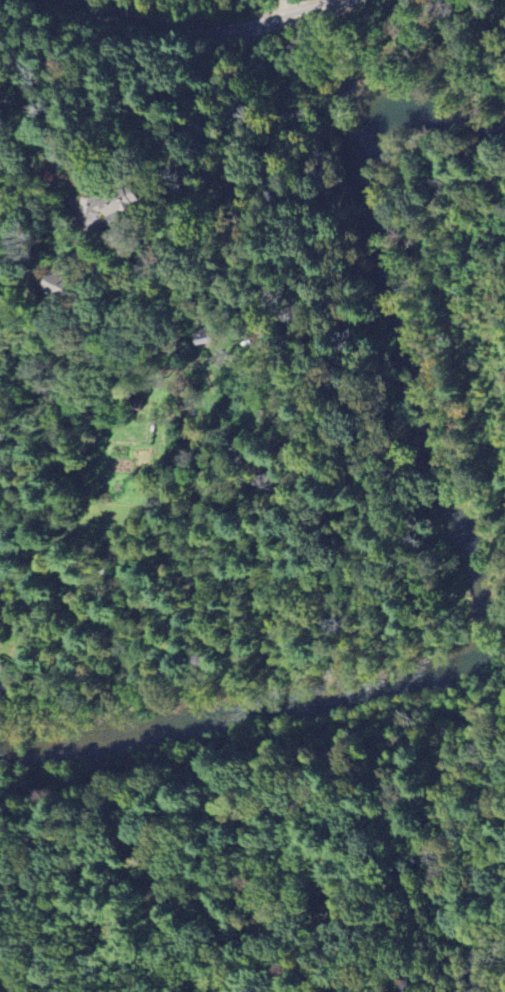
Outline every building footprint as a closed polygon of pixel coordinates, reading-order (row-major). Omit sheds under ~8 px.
[(90,190),(88,212),(115,213),(145,215),(146,193),(112,191),(112,192),(90,190)]
